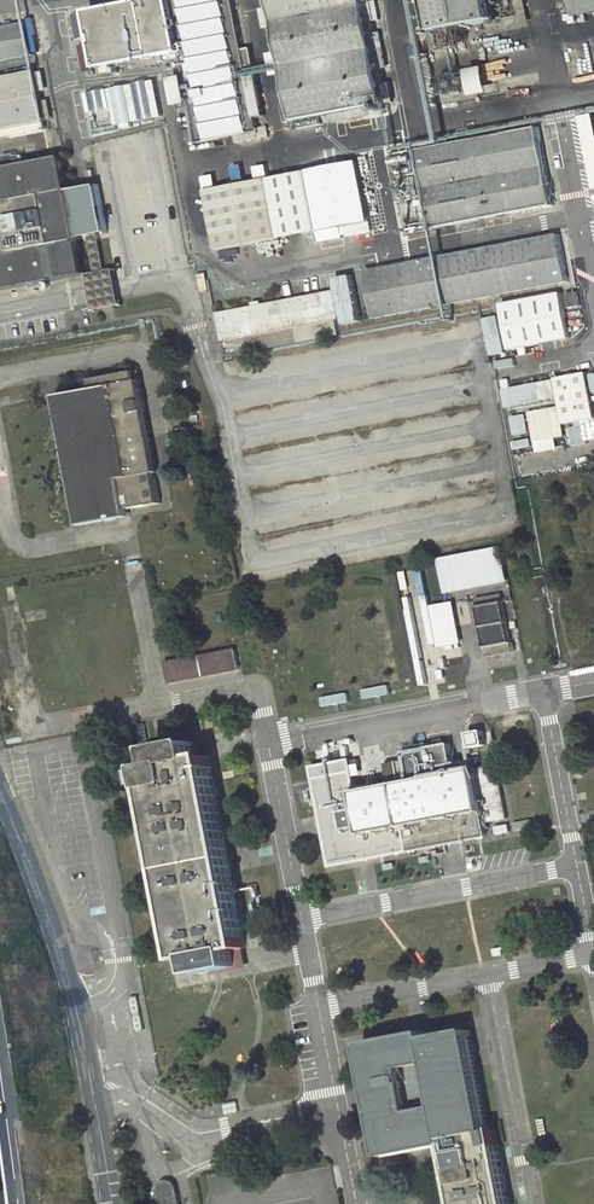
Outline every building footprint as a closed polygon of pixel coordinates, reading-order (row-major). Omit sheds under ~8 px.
[(232,0),(169,0),(88,15),(94,45),(99,71),(180,56),(185,81),(190,109),(192,115),(195,132),(198,146),(222,142),(236,139),(258,135),(256,121),(248,79),(245,67),(243,54),(232,0)] [(360,0),(271,0),(290,104),(282,106),(286,124),(294,122),(295,131),(319,126),(317,118),(381,107),(360,0)] [(488,28),(490,37),(513,33),(507,0),(429,0),(437,38),(488,28)] [(76,18),(82,47),(94,45),(88,15),(76,18)] [(20,28),(0,31),(0,64),(26,59),(20,28)] [(252,52),(243,54),(245,67),(254,65),(252,52)] [(567,66),(579,64),(577,55),(566,57),(567,66)] [(439,96),(462,91),(460,79),(471,77),(468,67),(434,73),(439,96)] [(40,125),(31,77),(0,83),(0,132),(40,125)] [(256,77),(248,79),(256,121),(264,119),(256,77)] [(159,81),(146,81),(146,118),(159,118),(159,81)] [(190,109),(185,81),(173,83),(178,111),(190,109)] [(107,90),(117,129),(143,123),(134,84),(107,90)] [(85,111),(101,110),(100,91),(84,92),(85,111)] [(195,132),(192,115),(179,118),(182,134),(195,132)] [(581,123),(569,125),(582,206),(593,204),(593,192),(581,123)] [(260,142),(258,135),(236,139),(238,147),(260,142)] [(399,239),(546,212),(534,135),(386,162),(399,239)] [(222,142),(198,146),(199,154),(223,149),(222,142)] [(80,276),(75,241),(104,234),(95,191),(66,197),(59,162),(0,173),(0,292),(80,276)] [(354,170),(304,179),(314,239),(316,248),(325,247),(324,237),(338,235),(364,230),(361,213),(356,182),(354,170)] [(304,179),(268,185),(278,245),(314,239),(304,179)] [(370,211),(365,181),(356,182),(361,213),(370,211)] [(268,185),(207,196),(217,256),(278,245),(268,185)] [(338,235),(324,237),(325,247),(340,244),(338,235)] [(388,270),(396,318),(561,288),(552,241),(388,270)] [(371,322),(396,318),(388,270),(362,275),(371,322)] [(196,276),(199,295),(208,293),(205,275),(196,276)] [(335,291),(216,314),(222,342),(341,319),(342,325),(359,321),(350,276),(333,280),(335,291)] [(577,292),(565,295),(568,309),(580,306),(577,292)] [(564,294),(499,304),(501,316),(483,319),(489,355),(572,342),(564,294)] [(63,396),(84,506),(87,506),(90,518),(129,510),(162,504),(156,475),(151,444),(156,443),(149,404),(144,405),(138,371),(90,381),(93,390),(63,396)] [(502,390),(506,414),(510,414),(514,437),(533,433),(537,454),(559,450),(557,439),(569,437),(571,445),(593,441),(593,414),(590,394),(593,393),(593,373),(502,390)] [(437,559),(443,594),(508,584),(503,548),(437,559)] [(437,649),(461,648),(457,603),(434,605),(437,649)] [(472,609),(480,658),(509,654),(501,603),(472,609)] [(233,649),(165,663),(167,682),(237,668),(233,649)] [(477,724),(462,727),(465,742),(480,739),(477,724)] [(328,862),(483,831),(470,763),(450,767),(445,737),(400,746),(406,776),(350,787),(344,758),(308,766),(328,862)] [(143,766),(179,956),(192,954),(194,969),(243,960),(240,945),(245,944),(209,754),(196,756),(193,740),(154,749),(158,763),(143,766)] [(381,1154),(446,1140),(458,1203),(507,1203),(492,1132),(487,1133),(465,1029),(423,1037),(421,1028),(357,1039),(359,1048),(381,1154)] [(172,1186),(171,1186),(168,1183),(164,1182),(161,1184),(158,1187),(158,1189),(159,1197),(155,1198),(157,1203),(176,1203),(172,1186)]
